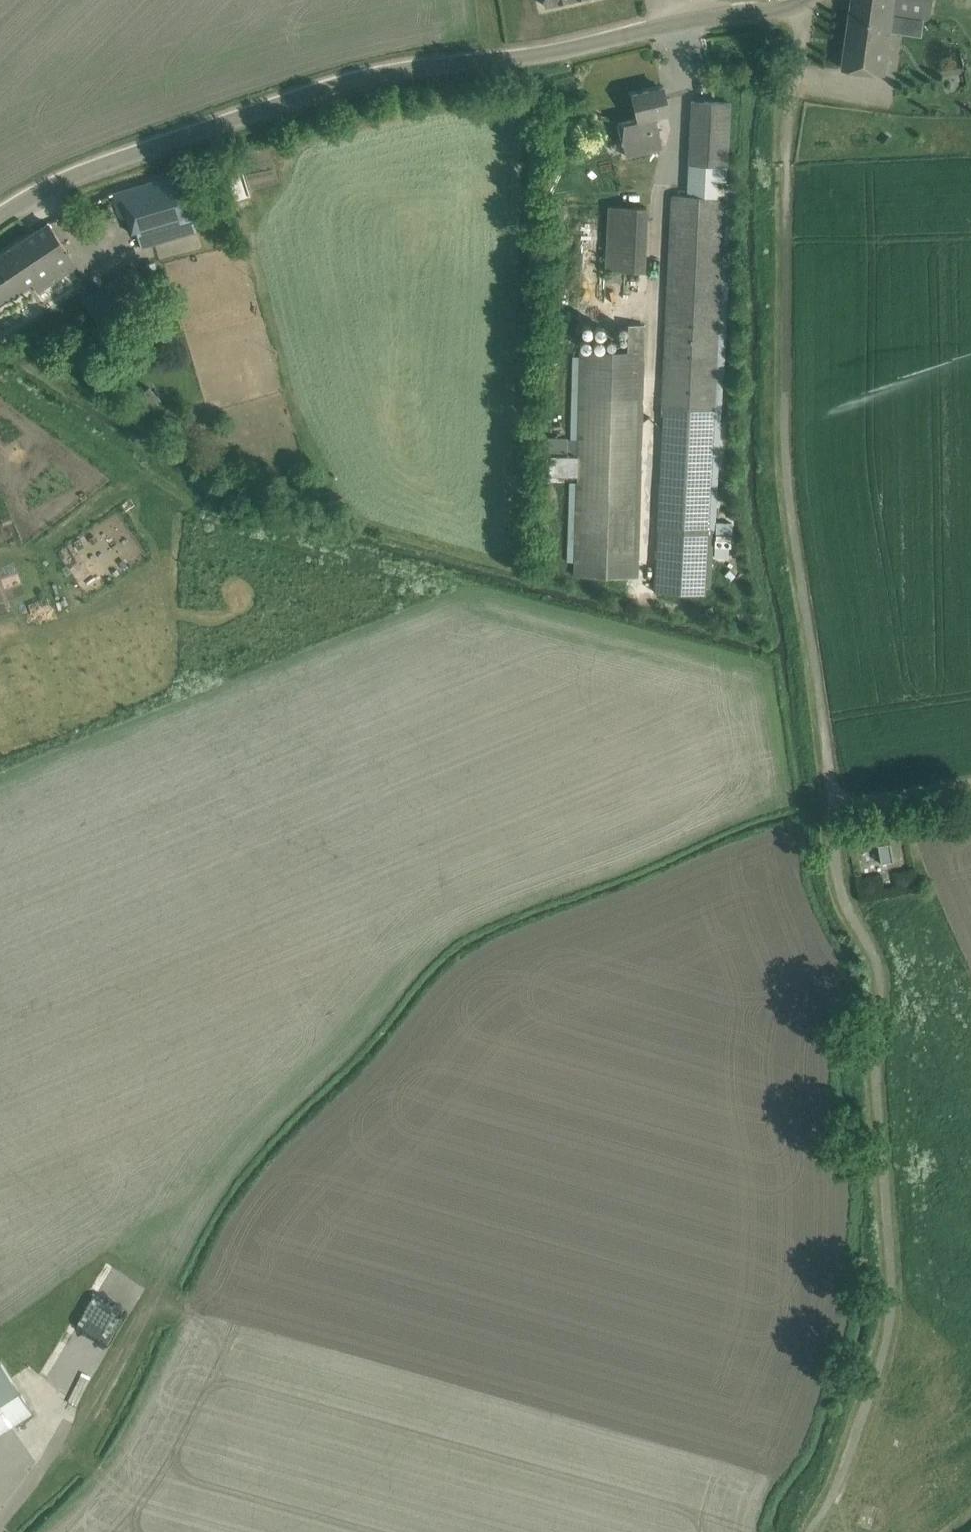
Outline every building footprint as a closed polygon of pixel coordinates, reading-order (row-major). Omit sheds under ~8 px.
[(843,68),(883,73),(890,25),(918,28),(919,15),(930,16),(932,0),(852,0),(843,68)] [(633,94),(638,118),(619,122),(627,156),(646,151),(642,136),(658,132),(654,115),(669,112),(663,87),(633,94)] [(730,102),(692,100),(689,164),(692,164),(724,166),(727,166),(730,102)] [(196,214),(183,172),(113,194),(120,217),(127,218),(132,234),(137,232),(142,247),(197,230),(192,215),(196,214)] [(729,521),(715,520),(731,198),(671,195),(661,414),(662,414),(655,591),(707,593),(707,582),(712,582),(715,534),(728,534),(729,521)] [(607,204),(606,271),(646,272),(647,205),(607,204)] [(59,239),(48,223),(0,255),(0,306),(33,284),(39,293),(78,267),(59,239)] [(117,279),(99,291),(115,316),(134,304),(117,279)] [(546,437),(545,475),(568,476),(566,560),(574,560),(574,575),(637,576),(641,415),(643,365),(643,326),(628,326),(628,346),(622,346),(622,352),(598,351),(580,351),(580,356),(572,356),(569,438),(546,437)] [(140,396),(152,407),(160,398),(148,387),(140,396)] [(890,842),(877,844),(881,864),(894,861),(890,842)] [(0,1361),(0,1431),(32,1411),(0,1361)]
